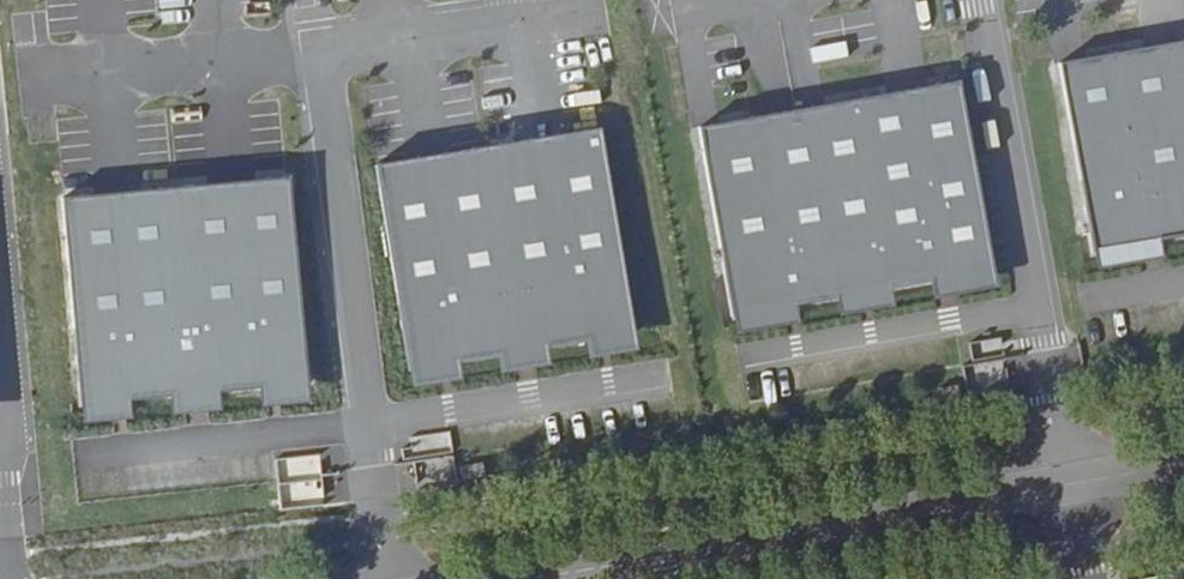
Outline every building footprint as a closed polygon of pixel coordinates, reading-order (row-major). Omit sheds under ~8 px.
[(1093,252),(1158,241),(1158,239),(1183,235),(1183,41),(1059,63),(1093,252)] [(960,81),(699,127),(720,248),(725,277),(732,316),(794,305),(794,303),(836,296),(836,297),(889,288),(889,287),(931,279),(931,281),(993,270),(960,81)] [(586,344),(633,336),(602,129),(376,164),(408,371),(455,364),(455,362),(497,356),(497,357),(544,350),(544,348),(586,342),(586,344)] [(62,196),(81,406),(312,385),(293,175),(62,196)] [(458,468),(460,481),(482,478),(480,465),(458,468)]
